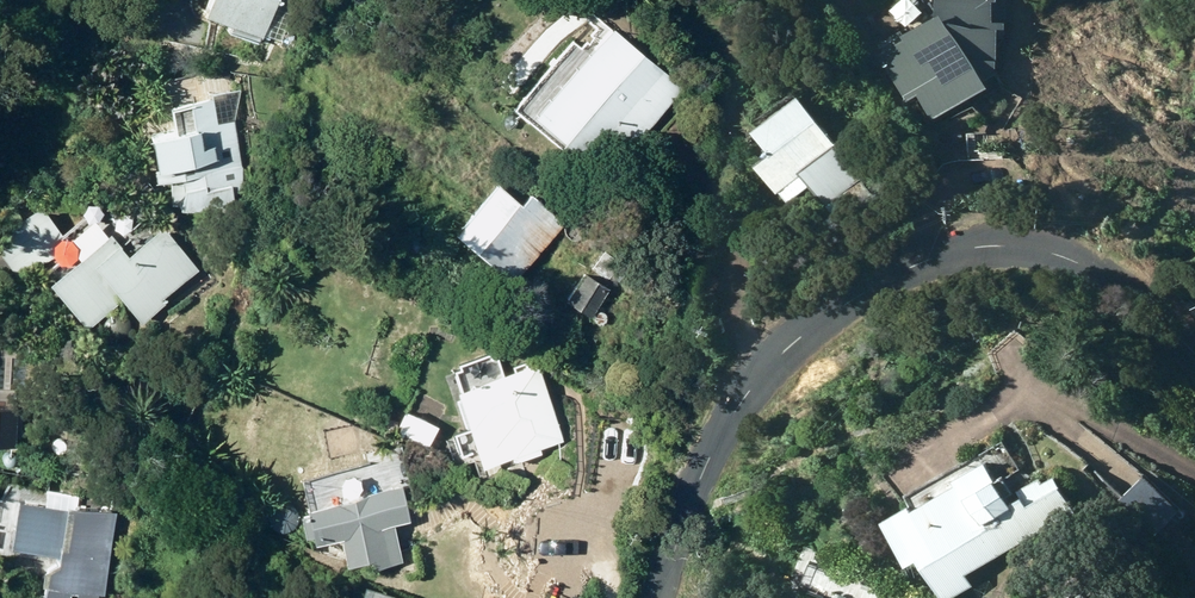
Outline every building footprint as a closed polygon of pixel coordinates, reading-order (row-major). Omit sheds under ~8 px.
[(296,0),(197,0),(193,11),(208,16),(206,23),(262,42),(262,39),(281,46),(296,0)] [(937,120),(995,93),(988,84),(1000,79),(1003,39),(1008,39),(1011,0),(946,0),(944,21),(910,41),(906,33),(880,49),(913,104),(924,97),(937,120)] [(614,33),(538,126),(599,176),(622,148),(631,155),(684,89),(614,33)] [(803,102),(758,135),(773,157),(758,169),(779,198),(783,196),(790,205),(813,187),(839,223),(874,197),(863,181),(870,175),(846,143),(838,149),(803,102)] [(200,139),(151,149),(160,191),(179,187),(185,215),(225,215),(244,186),(238,158),(221,161),(219,152),(239,148),(233,124),(216,127),(211,105),(193,109),(200,139)] [(498,189),(455,241),(515,289),(531,270),(538,276),(554,256),(559,260),(569,247),(557,237),(566,224),(530,195),(521,207),(498,189)] [(67,246),(37,204),(0,230),(0,257),(18,281),(67,246)] [(163,302),(198,269),(162,231),(128,263),(119,255),(121,253),(107,238),(47,294),(86,337),(120,306),(141,328),(166,306),(163,302)] [(605,254),(592,271),(607,282),(619,265),(605,254)] [(591,322),(609,294),(583,278),(565,306),(591,322)] [(566,442),(536,367),(453,399),(476,455),(483,475),(512,463),(514,468),(542,458),(540,452),(566,442)] [(441,430),(407,413),(394,439),(428,455),(441,430)] [(914,511),(909,502),(885,517),(909,561),(919,555),(945,597),(962,597),(972,593),(965,582),(1076,519),(1054,482),(1043,489),(1041,485),(1016,499),(1018,501),(1014,503),(997,474),(992,477),(985,465),(953,484),(955,488),(914,511)] [(1146,471),(1120,497),(1155,532),(1181,507),(1146,471)] [(373,576),(403,566),(392,531),(404,527),(393,490),(306,517),(307,520),(298,524),(308,556),(339,546),(348,575),(370,568),(373,576)] [(19,507),(13,556),(37,559),(38,554),(59,557),(57,570),(44,580),(42,592),(85,597),(105,597),(115,520),(19,507)]
